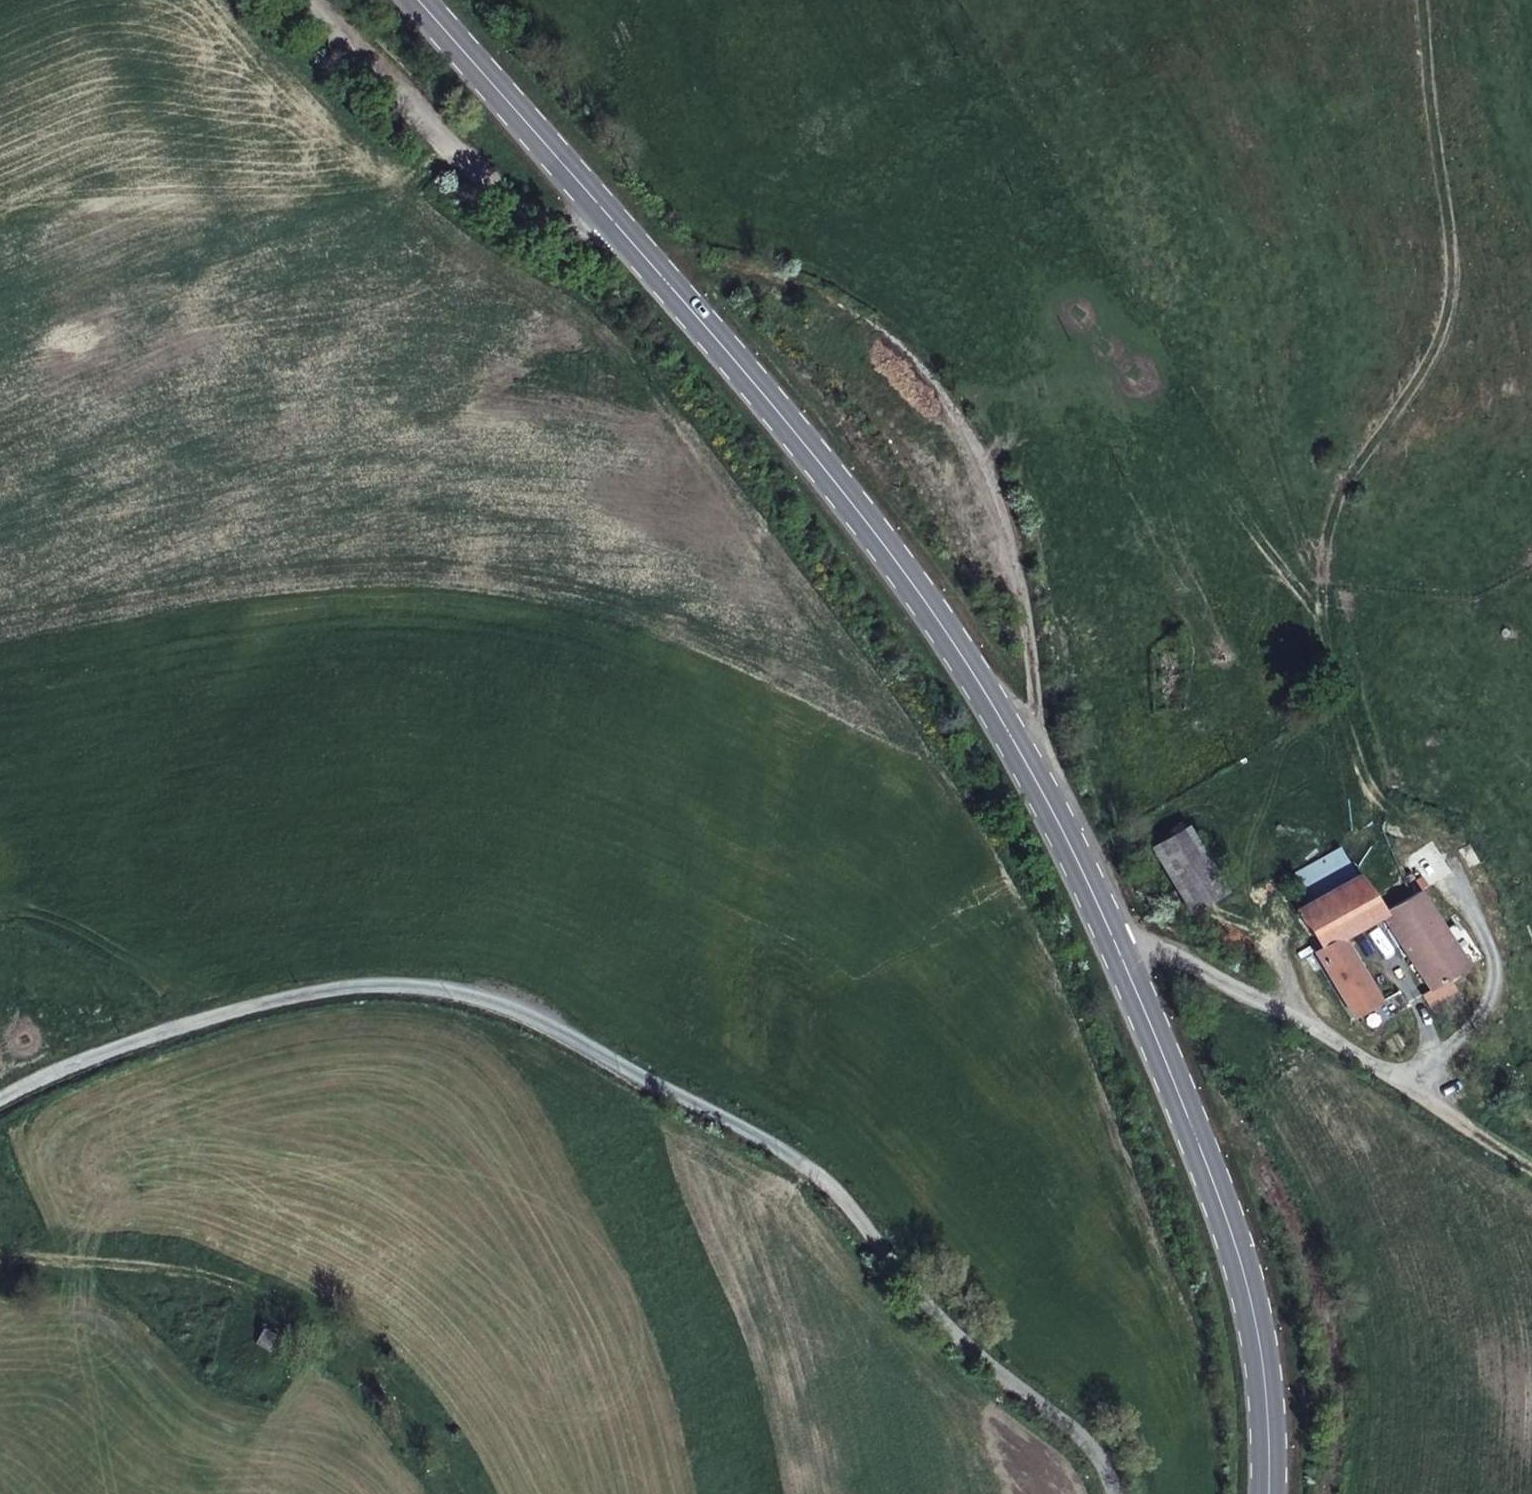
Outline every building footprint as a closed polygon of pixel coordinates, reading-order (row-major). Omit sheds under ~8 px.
[(1150,847),(1190,912),(1226,892),(1186,826),(1150,847)] [(1315,952),(1352,1017),(1376,1004),(1381,1001),(1341,936),(1380,913),(1357,876),(1296,912),(1321,949),(1315,952)] [(1380,913),(1430,991),(1468,965),(1418,890),(1380,913)] [(1376,1004),(1388,1021),(1411,1005),(1400,990),(1381,1001),(1376,1004)] [(271,1335),(263,1349),(265,1351),(275,1337),(271,1335)] [(275,1337),(265,1351),(278,1357),(286,1343),(275,1337)]
